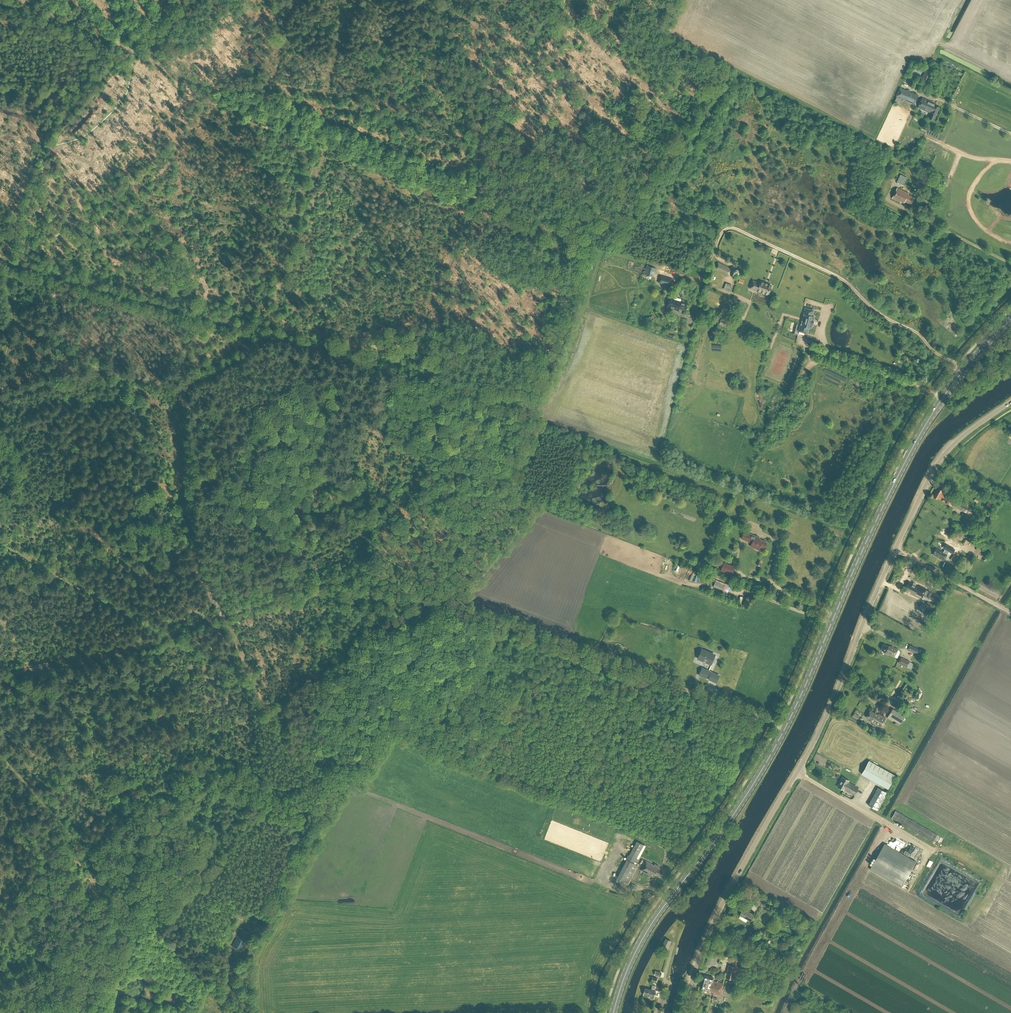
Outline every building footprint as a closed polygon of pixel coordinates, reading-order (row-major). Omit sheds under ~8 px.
[(928,82),(934,68),(928,65),(922,79),(928,82)] [(934,95),(937,90),(930,87),(928,92),(934,95)] [(915,103),(918,96),(901,88),(897,95),(915,103)] [(933,121),(939,107),(936,106),(936,105),(932,103),(932,102),(922,98),(918,107),(930,113),(928,118),(933,121)] [(897,181),(902,184),(903,185),(907,178),(900,174),(897,181)] [(911,204),(914,197),(908,194),(908,193),(897,188),(892,198),(901,202),(901,201),(904,203),(905,201),(911,204)] [(700,240),(702,234),(689,228),(686,233),(700,240)] [(729,276),(733,269),(718,262),(715,268),(729,276)] [(655,267),(646,265),(643,273),(652,276),(655,267)] [(670,286),(672,279),(660,276),(658,283),(670,286)] [(760,284),(753,281),(750,288),(757,291),(758,290),(768,294),(771,286),(768,285),(768,284),(764,283),(760,282),(760,284)] [(685,310),(687,302),(680,300),(680,301),(669,298),(666,307),(678,311),(679,309),(685,310)] [(811,328),(815,316),(813,315),(814,309),(805,307),(803,314),(805,314),(803,325),(801,324),(799,331),(808,333),(809,328),(811,328)] [(938,499),(949,505),(953,498),(942,492),(943,491),(938,488),(933,496),(938,499)] [(956,507),(964,512),(967,507),(959,502),(956,507)] [(764,548),(767,542),(759,539),(760,538),(745,531),(741,538),(752,543),(750,546),(755,548),(755,549),(758,551),(760,546),(764,548)] [(935,548),(932,554),(937,557),(937,556),(944,560),(948,554),(940,549),(940,551),(935,548)] [(732,575),(735,566),(724,562),(721,570),(732,575)] [(714,569),(712,574),(722,578),(724,573),(714,569)] [(692,575),(689,574),(688,575),(684,573),(681,580),(689,584),(692,575)] [(723,590),(722,592),(726,594),(730,585),(718,580),(716,579),(714,586),(723,590)] [(909,582),(906,588),(922,596),(922,595),(927,598),(930,592),(925,590),(926,589),(919,585),(918,586),(909,582)] [(883,643),(880,649),(882,650),(881,651),(894,656),(897,658),(900,651),(899,651),(899,650),(897,649),(891,646),(891,647),(883,643)] [(702,648),(697,659),(711,665),(716,654),(702,648)] [(907,666),(911,668),(913,664),(909,662),(909,661),(901,657),(898,662),(907,666)] [(699,674),(706,678),(710,669),(703,666),(699,674)] [(717,682),(720,674),(712,670),(708,679),(717,682)] [(914,698),(913,698),(910,696),(911,694),(912,691),(905,688),(902,695),(910,698),(910,699),(912,700),(913,699),(914,699),(914,698)] [(870,710),(865,717),(870,720),(870,721),(880,727),(885,718),(878,714),(877,715),(870,710)] [(892,712),(888,716),(892,720),(892,719),(896,722),(902,716),(900,715),(898,717),(892,712)] [(861,774),(887,789),(895,776),(869,761),(861,774)] [(843,777),(838,786),(844,789),(845,788),(848,790),(847,791),(853,795),(854,795),(858,788),(857,787),(848,782),(849,781),(843,777)] [(877,810),(887,793),(879,788),(869,806),(877,810)] [(939,836),(896,811),(891,819),(894,821),(894,820),(935,843),(939,836)] [(638,856),(644,844),(637,840),(629,855),(628,854),(626,859),(617,877),(629,882),(638,865),(634,863),(638,856)] [(911,879),(914,874),(910,872),(916,861),(884,843),(870,869),(901,887),(907,877),(911,879)] [(654,864),(645,860),(640,870),(653,876),(655,873),(660,876),(663,870),(660,869),(661,868),(658,867),(659,865),(655,863),(654,864)] [(739,915),(740,915),(739,917),(739,918),(741,919),(742,919),(743,917),(750,921),(754,915),(743,909),(739,915)] [(241,929),(234,942),(232,946),(239,950),(241,946),(245,939),(246,940),(249,934),(241,929)] [(665,950),(666,951),(667,948),(668,946),(671,941),(666,938),(661,948),(665,950)] [(729,966),(726,978),(732,979),(734,979),(737,968),(735,967),(729,966)] [(709,993),(720,995),(723,983),(713,981),(713,978),(704,975),(700,988),(710,991),(709,993)] [(649,996),(649,997),(653,998),(655,990),(654,990),(655,985),(652,984),(651,989),(645,988),(643,995),(649,996)]
